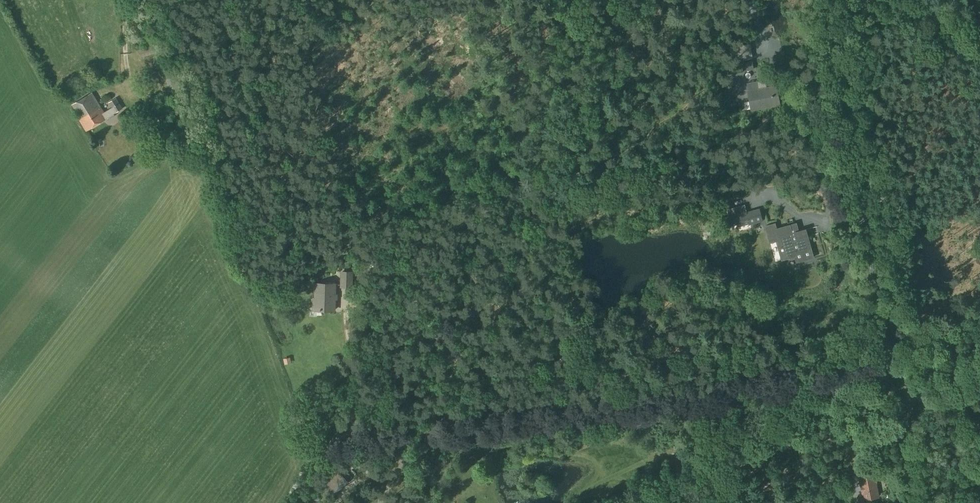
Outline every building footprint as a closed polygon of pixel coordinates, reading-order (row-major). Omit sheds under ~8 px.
[(140,58),(163,51),(161,44),(138,50),(140,58)] [(742,72),(754,70),(752,61),(741,63),(742,72)] [(747,83),(748,91),(751,110),(779,105),(776,86),(758,89),(756,82),(747,83)] [(92,93),(72,105),(80,119),(79,119),(86,131),(107,118),(115,113),(112,108),(104,112),(92,93)] [(115,114),(123,109),(116,98),(109,102),(112,108),(115,113),(115,114)] [(763,221),(759,208),(746,212),(745,205),(727,209),(729,216),(727,217),(730,227),(737,225),(738,227),(749,224),(749,225),(763,221)] [(809,222),(819,221),(818,210),(808,211),(809,222)] [(794,224),(777,229),(775,223),(765,226),(770,244),(778,241),(779,247),(784,246),(788,258),(795,256),(796,259),(797,260),(800,261),(810,258),(812,256),(812,254),(805,229),(796,232),(794,224)] [(351,287),(352,272),(341,272),(341,287),(351,287)] [(334,310),(335,284),(315,284),(315,310),(334,310)] [(318,325),(326,323),(322,314),(315,317),(318,325)] [(878,497),(874,476),(860,479),(864,500),(878,497)]
